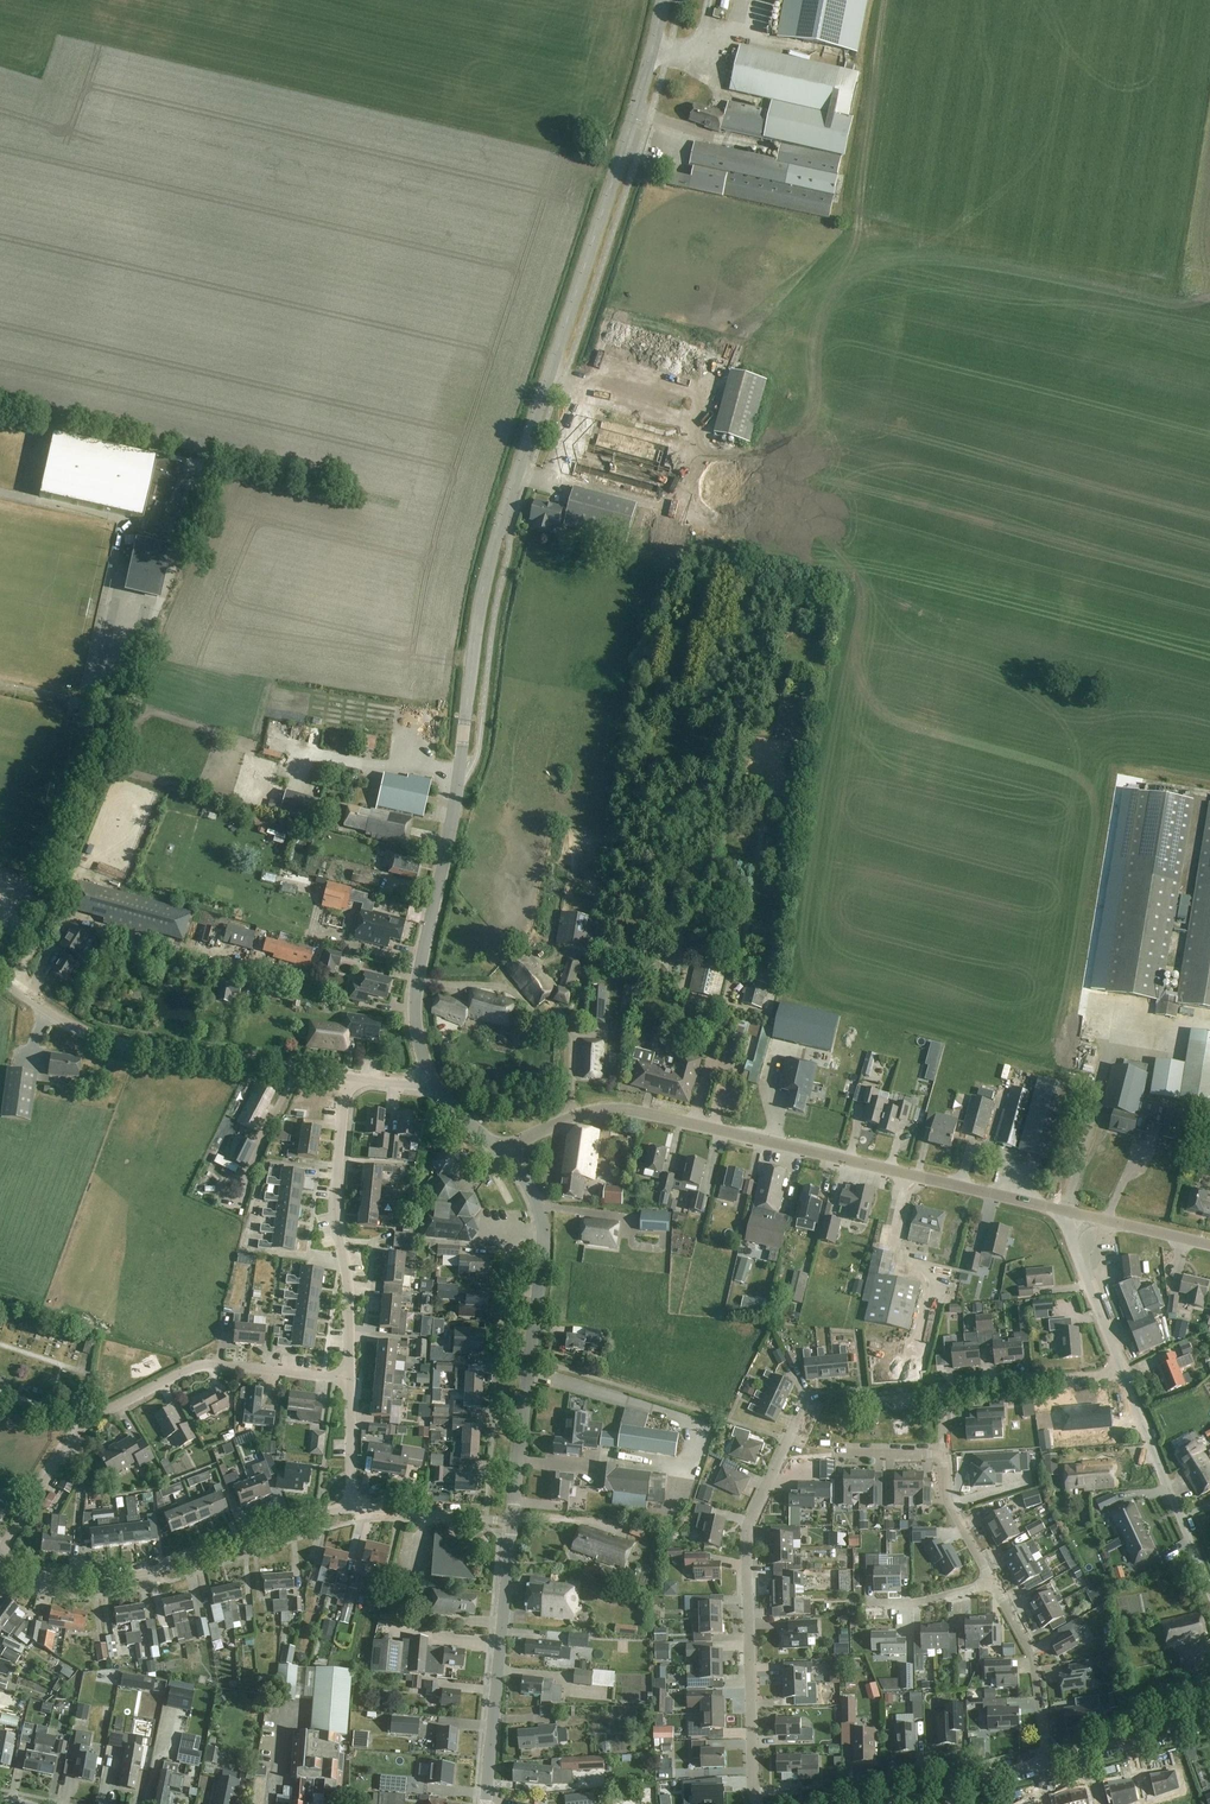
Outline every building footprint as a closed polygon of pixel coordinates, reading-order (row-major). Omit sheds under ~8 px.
[(729,16),(731,0),(724,0),(722,15),(729,16)] [(777,37),(857,53),(867,0),(784,0),(777,37)] [(720,20),(722,12),(715,10),(713,18),(720,20)] [(860,74),(840,70),(741,47),(731,91),(770,100),(767,112),(728,103),(726,114),(712,109),(711,110),(696,104),(690,121),(705,127),(705,128),(719,133),(720,130),(781,144),(777,160),(696,142),(690,168),(694,169),(691,180),(670,176),(668,186),(723,197),(829,219),(852,119),(850,118),(860,74)] [(592,354),(586,372),(601,377),(607,360),(592,354)] [(725,375),(712,441),(750,448),(763,383),(725,375)] [(656,499),(672,440),(586,417),(576,456),(567,453),(561,474),(656,499)] [(179,476),(154,470),(156,462),(53,435),(39,497),(143,520),(148,523),(143,534),(170,545),(183,514),(181,514),(194,482),(179,476)] [(627,544),(637,505),(575,489),(571,505),(565,504),(564,510),(537,503),(532,520),(539,522),(537,529),(551,533),(553,526),(565,529),(566,527),(627,544)] [(662,559),(672,522),(645,515),(635,552),(662,559)] [(701,532),(700,545),(711,546),(713,533),(701,532)] [(140,543),(130,592),(159,598),(169,549),(140,543)] [(112,735),(122,734),(121,720),(111,720),(112,735)] [(277,732),(286,735),(289,726),(280,723),(277,732)] [(360,743),(369,744),(371,733),(361,732),(360,743)] [(276,758),(278,754),(261,749),(259,753),(276,758)] [(430,787),(412,782),(397,779),(384,776),(376,808),(376,810),(374,811),(370,810),(370,813),(347,808),(343,827),(366,832),(365,835),(395,842),(394,843),(405,846),(411,817),(423,819),(429,792),(430,787)] [(1156,1015),(1176,1019),(1178,1004),(1209,1010),(1209,804),(1177,999),(1160,996),(1192,801),(1178,799),(1179,793),(1156,789),(1155,795),(1140,793),(1107,992),(1158,1001),(1156,1015)] [(281,793),(277,813),(311,820),(315,800),(281,793)] [(228,819),(237,822),(240,813),(231,810),(228,819)] [(415,880),(419,863),(393,856),(388,873),(415,880)] [(308,887),(310,875),(286,872),(284,884),(308,887)] [(351,880),(377,886),(379,878),(353,872),(351,880)] [(320,900),(342,906),(347,885),(325,880),(320,900)] [(190,913),(95,887),(84,884),(76,912),(105,921),(104,925),(144,936),(145,932),(182,942),(190,913)] [(1182,897),(1177,920),(1187,922),(1191,898),(1182,897)] [(400,942),(406,921),(362,910),(355,940),(388,949),(391,940),(400,942)] [(593,953),(598,919),(561,913),(556,947),(593,953)] [(250,950),(254,933),(227,926),(222,942),(250,950)] [(65,983),(77,965),(76,964),(80,958),(77,956),(89,937),(72,927),(61,946),(67,950),(57,965),(58,966),(52,974),(65,983)] [(313,949),(277,939),(276,943),(265,940),(262,951),(273,955),(272,958),(308,969),(313,949)] [(339,967),(341,954),(324,950),(320,972),(333,975),(335,966),(339,967)] [(556,987),(540,966),(525,951),(505,969),(517,983),(516,983),(536,1008),(549,996),(553,1000),(568,1004),(571,995),(569,992),(578,964),(566,960),(556,987)] [(747,953),(745,962),(759,966),(761,957),(747,953)] [(715,998),(721,972),(701,967),(694,992),(715,998)] [(306,982),(307,976),(297,974),(296,980),(306,982)] [(386,999),(391,980),(365,974),(361,988),(352,985),(349,999),(365,1003),(365,1002),(367,994),(386,999)] [(219,992),(239,996),(241,983),(221,979),(219,992)] [(762,1009),(768,986),(749,980),(743,1004),(762,1009)] [(509,1027),(515,1002),(471,990),(469,999),(473,1000),(471,1006),(439,995),(432,1013),(446,1017),(445,1019),(464,1026),(467,1018),(493,1025),(493,1023),(509,1027)] [(604,1026),(606,990),(592,990),(590,1026),(604,1026)] [(781,1004),(772,1039),(831,1053),(839,1018),(781,1004)] [(753,1011),(751,1017),(765,1021),(767,1014),(753,1011)] [(377,1039),(380,1022),(369,1020),(370,1019),(348,1016),(346,1027),(310,1023),(307,1046),(347,1052),(348,1045),(345,1043),(345,1037),(364,1039),(365,1038),(377,1039)] [(737,1063),(750,1024),(736,1019),(730,1037),(735,1039),(731,1052),(733,1053),(731,1061),(737,1063)] [(756,1087),(772,1027),(763,1025),(748,1085),(756,1087)] [(1191,1031),(1180,1101),(1209,1106),(1209,1034),(1191,1031)] [(602,1079),(603,1041),(582,1040),(581,1058),(585,1058),(583,1078),(602,1079)] [(933,1043),(931,1050),(943,1053),(945,1046),(933,1043)] [(78,1078),(80,1060),(69,1059),(69,1057),(51,1055),(48,1076),(67,1078),(67,1077),(78,1078)] [(872,1071),(875,1058),(867,1056),(863,1068),(872,1071)] [(665,1061),(653,1058),(650,1068),(647,1067),(647,1065),(632,1061),(627,1076),(632,1078),(630,1086),(649,1092),(648,1094),(688,1106),(696,1079),(694,1078),(699,1063),(683,1057),(676,1075),(662,1071),(665,1061)] [(810,1097),(817,1066),(787,1059),(779,1090),(790,1093),(786,1110),(803,1114),(808,1097),(810,1097)] [(1116,1132),(1120,1133),(1132,1136),(1133,1136),(1133,1134),(1135,1130),(1146,1133),(1149,1121),(1149,1118),(1138,1115),(1141,1105),(1142,1102),(1141,1102),(1149,1075),(1150,1069),(1150,1068),(1127,1063),(1126,1069),(1122,1068),(1113,1065),(1102,1107),(1115,1111),(1110,1130),(1116,1132)] [(930,1066),(926,1080),(935,1082),(939,1069),(930,1066)] [(30,1122),(37,1074),(8,1070),(1,1118),(30,1122)] [(859,1082),(865,1084),(868,1075),(862,1073),(859,1082)] [(1054,1161),(1073,1088),(1038,1079),(1034,1095),(1010,1088),(995,1146),(1054,1161)] [(1090,1096),(1093,1084),(1087,1082),(1084,1094),(1090,1096)] [(257,1133),(268,1112),(265,1111),(275,1092),(259,1083),(238,1123),(257,1133)] [(865,1122),(880,1127),(885,1108),(886,1108),(889,1094),(880,1092),(877,1101),(876,1100),(878,1093),(866,1089),(862,1104),(869,1106),(865,1122)] [(994,1094),(979,1090),(977,1097),(992,1101),(994,1094)] [(984,1139),(994,1103),(971,1096),(961,1133),(984,1139)] [(880,1127),(879,1131),(895,1136),(899,1119),(907,1121),(910,1107),(898,1103),(896,1110),(886,1108),(885,1108),(880,1127)] [(1177,1131),(1182,1112),(1168,1108),(1164,1125),(1163,1128),(1177,1131)] [(388,1151),(390,1137),(390,1135),(382,1134),(385,1112),(369,1110),(366,1135),(377,1136),(375,1149),(388,1151)] [(935,1115),(929,1113),(925,1129),(932,1130),(929,1143),(950,1149),(954,1134),(957,1119),(935,1114),(935,1115)] [(419,1145),(421,1125),(414,1125),(415,1116),(398,1114),(396,1135),(411,1137),(410,1144),(419,1145)] [(300,1143),(319,1146),(321,1129),(302,1127),(300,1139),(289,1138),(288,1144),(300,1145),(300,1143)] [(595,1181),(601,1144),(598,1143),(599,1133),(575,1129),(567,1138),(560,1197),(585,1201),(588,1180),(595,1181)] [(1200,1156),(1209,1158),(1209,1135),(1205,1134),(1200,1156)] [(245,1169),(257,1147),(236,1136),(224,1159),(245,1169)] [(390,1137),(388,1151),(387,1160),(396,1161),(397,1152),(398,1138),(390,1137)] [(318,1159),(319,1146),(300,1143),(300,1145),(299,1154),(287,1153),(287,1158),(299,1159),(299,1157),(318,1159)] [(660,1193),(670,1195),(675,1176),(662,1173),(667,1152),(651,1148),(646,1170),(655,1172),(653,1180),(663,1183),(660,1193)] [(456,1153),(446,1152),(441,1152),(432,1163),(438,1177),(428,1190),(434,1204),(429,1211),(418,1226),(423,1237),(468,1242),(475,1233),(470,1221),(480,1209),(474,1195),(459,1194),(453,1180),(462,1167),(456,1153)] [(700,1187),(706,1162),(689,1159),(683,1183),(700,1187)] [(782,1249),(790,1216),(779,1213),(783,1196),(780,1196),(787,1171),(764,1165),(745,1240),(764,1245),(782,1249)] [(363,1167),(361,1182),(378,1184),(378,1182),(379,1173),(397,1176),(398,1170),(380,1167),(380,1169),(363,1167)] [(266,1186),(280,1187),(280,1185),(302,1188),(304,1172),(282,1169),(281,1182),(277,1182),(275,1179),(267,1178),(266,1186)] [(741,1192),(744,1182),(742,1181),(744,1174),(729,1170),(725,1187),(721,1186),(718,1199),(737,1203),(740,1192),(741,1192)] [(751,1196),(754,1182),(746,1180),(743,1195),(751,1196)] [(361,1182),(360,1197),(377,1199),(377,1196),(378,1187),(390,1189),(390,1183),(378,1182),(378,1184),(361,1182)] [(264,1201),(278,1203),(278,1201),(300,1204),(302,1188),(280,1185),(280,1187),(279,1199),(275,1199),(273,1195),(265,1194),(264,1201)] [(856,1189),(846,1187),(845,1193),(843,1192),(840,1206),(852,1209),(849,1220),(866,1224),(874,1191),(857,1187),(856,1189)] [(622,1207),(624,1189),(605,1188),(603,1205),(622,1207)] [(817,1202),(819,1191),(805,1188),(796,1223),(817,1228),(823,1204),(817,1202)] [(1208,1196),(1208,1194),(1192,1190),(1187,1210),(1209,1216),(1209,1214),(1209,1197),(1208,1196)] [(702,1213),(706,1196),(693,1193),(689,1210),(702,1213)] [(360,1197),(358,1212),(376,1213),(376,1211),(377,1202),(388,1203),(389,1197),(377,1196),(377,1199),(360,1197)] [(676,1211),(678,1202),(669,1200),(667,1209),(676,1211)] [(262,1216),(276,1219),(276,1217),(298,1219),(300,1204),(278,1201),(278,1203),(277,1214),(272,1213),(270,1211),(263,1210),(262,1216)] [(940,1232),(944,1214),(915,1208),(908,1241),(927,1245),(930,1230),(940,1232)] [(376,1213),(358,1212),(357,1227),(374,1228),(375,1217),(387,1218),(387,1212),(376,1211),(376,1213)] [(640,1231),(653,1232),(653,1229),(670,1231),(671,1214),(642,1212),(640,1231)] [(836,1245),(841,1220),(823,1216),(818,1241),(836,1245)] [(260,1232),(274,1234),(274,1233),(296,1235),(298,1219),(276,1217),(276,1219),(275,1230),(270,1229),(269,1227),(261,1226),(260,1232)] [(591,1244),(610,1246),(611,1234),(617,1235),(619,1223),(591,1219),(591,1222),(586,1221),(583,1240),(591,1241),(591,1244)] [(1003,1259),(1009,1230),(990,1226),(986,1244),(983,1243),(981,1254),(1003,1259)] [(274,1233),(274,1234),(273,1246),(268,1245),(267,1243),(259,1242),(258,1249),(272,1251),(272,1249),(294,1252),(296,1235),(274,1233)] [(411,1248),(412,1241),(393,1240),(392,1247),(411,1248)] [(437,1246),(437,1250),(437,1257),(448,1257),(447,1266),(458,1267),(457,1275),(467,1276),(468,1272),(486,1273),(487,1258),(469,1257),(469,1255),(459,1254),(459,1247),(437,1246)] [(909,1332),(921,1285),(888,1277),(893,1255),(874,1250),(862,1301),(870,1303),(865,1321),(909,1332)] [(977,1274),(981,1256),(971,1253),(967,1271),(977,1274)] [(404,1271),(404,1269),(405,1259),(416,1260),(416,1255),(405,1254),(405,1256),(387,1254),(386,1269),(404,1271)] [(744,1285),(751,1260),(741,1257),(734,1282),(744,1285)] [(1121,1281),(1140,1279),(1138,1257),(1119,1259),(1121,1281)] [(301,1283),(322,1286),(324,1270),(303,1267),(301,1280),(296,1280),(294,1278),(287,1277),(286,1283),(300,1285),(301,1283)] [(404,1271),(386,1269),(384,1284),(403,1286),(404,1277),(414,1278),(415,1270),(404,1269),(404,1271)] [(1018,1297),(1032,1296),(1032,1288),(1052,1286),(1050,1269),(1026,1271),(1028,1288),(1018,1288),(1018,1297)] [(790,1290),(805,1293),(809,1275),(795,1272),(790,1290)] [(968,1273),(961,1272),(959,1279),(967,1281),(968,1273)] [(1205,1297),(1209,1283),(1184,1277),(1180,1293),(1189,1295),(1186,1305),(1201,1308),(1204,1297),(1205,1297)] [(1141,1289),(1138,1280),(1113,1289),(1138,1353),(1162,1343),(1152,1317),(1162,1314),(1159,1307),(1161,1306),(1153,1285),(1141,1289)] [(421,1281),(420,1293),(432,1294),(433,1282),(421,1281)] [(855,1281),(852,1294),(859,1296),(862,1283),(855,1281)] [(284,1299),(298,1301),(298,1300),(320,1302),(322,1286),(301,1283),(300,1285),(299,1296),(294,1295),(292,1293),(285,1292),(284,1299)] [(437,1299),(457,1301),(458,1287),(438,1285),(437,1299)] [(412,1305),(412,1299),(413,1292),(402,1291),(401,1299),(383,1298),(381,1313),(400,1315),(400,1313),(401,1304),(412,1305)] [(422,1303),(430,1303),(429,1294),(421,1294),(422,1303)] [(485,1310),(485,1295),(464,1294),(464,1303),(457,1303),(457,1317),(472,1318),(472,1310),(485,1310)] [(1177,1315),(1179,1297),(1169,1296),(1167,1314),(1177,1315)] [(318,1318),(320,1302),(298,1300),(298,1301),(296,1312),(292,1312),(290,1309),(282,1308),(281,1315),(296,1317),(296,1315),(318,1318)] [(1034,1314),(1053,1312),(1052,1301),(1033,1302),(1034,1314)] [(1018,1319),(1020,1335),(1027,1334),(1026,1318),(1025,1310),(1018,1310),(1019,1319),(1018,1319)] [(400,1315),(381,1313),(380,1328),(398,1330),(400,1318),(410,1319),(411,1314),(400,1313),(400,1315)] [(251,1327),(249,1327),(239,1326),(240,1316),(235,1315),(233,1326),(235,1326),(233,1344),(248,1346),(251,1327)] [(316,1334),(318,1318),(296,1315),(296,1317),(294,1328),(286,1327),(286,1332),(294,1333),(294,1331),(316,1334)] [(983,1316),(984,1333),(993,1332),(992,1315),(983,1316)] [(984,1333),(983,1316),(975,1317),(976,1333),(984,1333)] [(251,1327),(248,1346),(263,1348),(266,1329),(253,1327),(254,1318),(250,1317),(249,1327),(251,1327)] [(430,1338),(432,1318),(423,1317),(421,1337),(430,1338)] [(438,1333),(446,1333),(447,1320),(438,1319),(438,1324),(438,1333)] [(1068,1330),(1067,1319),(1048,1321),(1049,1333),(1059,1332),(1062,1359),(1079,1358),(1077,1329),(1068,1330)] [(1176,1321),(1173,1338),(1184,1340),(1188,1323),(1176,1321)] [(454,1329),(453,1353),(484,1354),(485,1330),(474,1330),(454,1329)] [(598,1345),(599,1331),(581,1330),(581,1337),(565,1336),(563,1349),(583,1351),(584,1344),(598,1345)] [(314,1350),(316,1334),(294,1331),(294,1333),(293,1344),(288,1344),(286,1341),(278,1340),(277,1348),(292,1350),(292,1348),(314,1350)] [(1014,1341),(1006,1342),(1008,1364),(1022,1363),(1020,1335),(1014,1335),(1014,1341)] [(972,1345),(964,1345),(966,1368),(979,1367),(976,1336),(971,1337),(972,1345)] [(1008,1364),(1006,1342),(999,1343),(999,1336),(993,1337),(995,1365),(1008,1364)] [(966,1368),(964,1345),(956,1346),(956,1338),(943,1339),(944,1355),(952,1354),(953,1369),(966,1368)] [(89,1355),(93,1342),(87,1340),(83,1353),(89,1355)] [(425,1359),(426,1341),(416,1341),(415,1359),(425,1359)] [(394,1359),(395,1356),(395,1348),(406,1349),(406,1343),(396,1342),(396,1344),(378,1342),(376,1357),(394,1359)] [(1189,1345),(1180,1348),(1184,1356),(1192,1353),(1189,1345)] [(832,1357),(834,1377),(848,1376),(845,1346),(838,1347),(839,1356),(832,1357)] [(817,1349),(819,1379),(834,1377),(832,1357),(824,1358),(823,1348),(817,1349)] [(805,1380),(819,1379),(817,1349),(816,1349),(817,1358),(810,1359),(809,1350),(802,1350),(805,1380)] [(429,1351),(429,1354),(429,1362),(442,1362),(442,1352),(429,1351)] [(791,1369),(798,1365),(792,1352),(785,1356),(791,1369)] [(1168,1393),(1184,1387),(1174,1362),(1177,1361),(1174,1353),(1159,1359),(1162,1367),(1158,1369),(1168,1393)] [(393,1373),(393,1371),(394,1362),(404,1363),(405,1357),(395,1356),(394,1359),(376,1357),(375,1372),(393,1373)] [(452,1373),(452,1364),(436,1364),(436,1372),(439,1372),(452,1373)] [(455,1391),(465,1392),(465,1390),(481,1391),(482,1374),(467,1374),(467,1367),(455,1367),(454,1379),(455,1379),(455,1383),(455,1384),(454,1384),(454,1385),(454,1386),(454,1387),(454,1388),(455,1388),(455,1391)] [(391,1388),(392,1386),(393,1377),(403,1378),(404,1372),(393,1371),(393,1373),(375,1372),(373,1386),(391,1388)] [(768,1388),(786,1397),(792,1384),(765,1371),(762,1377),(771,1381),(768,1388)] [(416,1375),(416,1384),(428,1384),(429,1376),(416,1375)] [(390,1403),(390,1401),(391,1391),(402,1393),(402,1387),(392,1386),(391,1388),(373,1386),(372,1401),(390,1403)] [(747,1386),(744,1394),(752,1397),(756,1390),(747,1386)] [(753,1398),(762,1402),(762,1401),(781,1410),(786,1397),(768,1388),(765,1395),(756,1391),(753,1398)] [(247,1390),(243,1390),(241,1391),(240,1400),(246,1401),(243,1425),(272,1428),(274,1413),(260,1412),(262,1390),(247,1389),(247,1390)] [(215,1399),(210,1390),(188,1402),(197,1418),(212,1411),(214,1415),(229,1407),(222,1395),(215,1399)] [(465,1390),(465,1392),(464,1401),(454,1401),(453,1413),(465,1414),(466,1407),(481,1408),(481,1391),(465,1390)] [(319,1426),(322,1403),(313,1402),(314,1396),(290,1392),(287,1410),(308,1413),(306,1425),(319,1426)] [(1031,1397),(1021,1398),(1024,1418),(1034,1416),(1031,1397)] [(390,1401),(390,1403),(372,1401),(370,1416),(399,1419),(401,1402),(390,1401)] [(762,1401),(762,1402),(759,1408),(750,1404),(747,1410),(775,1423),(781,1410),(762,1401)] [(419,1405),(418,1417),(429,1418),(430,1406),(419,1405)] [(433,1415),(448,1416),(448,1406),(434,1405),(433,1415)] [(181,1427),(170,1408),(155,1416),(162,1430),(161,1431),(165,1439),(172,1435),(179,1448),(195,1439),(187,1424),(181,1427)] [(1099,1426),(1109,1425),(1108,1411),(1097,1412),(1097,1408),(1061,1411),(1062,1432),(1075,1431),(1074,1424),(1088,1423),(1089,1430),(1099,1429),(1099,1426)] [(619,1434),(617,1449),(675,1458),(679,1435),(644,1430),(649,1415),(626,1409),(620,1427),(619,1434)] [(1003,1409),(983,1410),(977,1410),(978,1420),(965,1420),(966,1431),(968,1431),(968,1441),(1002,1439),(1001,1421),(1004,1420),(1003,1409)] [(588,1427),(589,1413),(567,1411),(565,1439),(554,1438),(553,1455),(582,1457),(582,1448),(596,1449),(597,1434),(583,1433),(584,1427),(588,1427)] [(447,1427),(448,1416),(433,1415),(433,1426),(447,1427)] [(460,1442),(478,1443),(480,1426),(475,1426),(475,1420),(452,1419),(451,1430),(460,1431),(460,1442)] [(395,1437),(396,1427),(368,1424),(367,1434),(395,1437)] [(758,1458),(762,1445),(747,1440),(750,1433),(734,1428),(731,1437),(734,1438),(729,1455),(754,1463),(756,1457),(758,1458)] [(224,1442),(234,1438),(233,1431),(228,1433),(229,1435),(223,1437),(224,1442)] [(600,1447),(617,1449),(619,1434),(602,1432),(600,1447)] [(322,1457),(325,1434),(313,1433),(310,1455),(322,1457)] [(134,1445),(130,1438),(99,1456),(111,1477),(136,1462),(140,1467),(153,1459),(142,1440),(134,1445)] [(1049,1441),(1040,1442),(1041,1451),(1050,1450),(1049,1441)] [(478,1443),(460,1442),(459,1454),(450,1454),(449,1465),(462,1466),(463,1459),(477,1460),(478,1443)] [(263,1446),(263,1452),(267,1452),(267,1455),(275,1455),(275,1443),(268,1443),(268,1446),(263,1446)] [(1193,1443),(1174,1452),(1183,1469),(1181,1470),(1197,1497),(1209,1490),(1209,1467),(1202,1452),(1204,1451),(1200,1444),(1195,1447),(1193,1443)] [(388,1475),(392,1459),(380,1457),(383,1446),(370,1444),(367,1455),(374,1457),(371,1471),(388,1475)] [(392,1459),(388,1475),(404,1478),(407,1465),(421,1468),(424,1452),(403,1448),(400,1461),(392,1459)] [(1019,1474),(1019,1472),(1028,1472),(1027,1455),(1018,1456),(1018,1454),(974,1456),(975,1465),(971,1466),(972,1488),(995,1487),(994,1475),(1019,1474)] [(442,1467),(443,1457),(430,1456),(430,1467),(442,1467)] [(743,1491),(748,1479),(735,1473),(738,1466),(723,1459),(719,1468),(722,1469),(715,1485),(739,1496),(741,1490),(743,1491)] [(817,1459),(817,1478),(831,1478),(831,1460),(817,1459)] [(1113,1488),(1111,1461),(1081,1463),(1082,1468),(1064,1469),(1065,1488),(1082,1487),(1083,1490),(1113,1488)] [(247,1481),(255,1501),(270,1496),(263,1479),(270,1477),(265,1462),(251,1467),(255,1478),(247,1481)] [(1057,1463),(1045,1463),(1045,1476),(1058,1476),(1057,1463)] [(222,1466),(219,1467),(223,1478),(226,1476),(225,1474),(228,1473),(225,1465),(222,1466)] [(278,1473),(277,1489),(288,1490),(298,1491),(298,1489),(299,1485),(299,1483),(308,1484),(310,1468),(286,1465),(285,1474),(278,1473)] [(647,1511),(652,1474),(616,1469),(617,1467),(599,1465),(596,1491),(614,1493),(612,1506),(647,1511)] [(170,1468),(163,1472),(167,1478),(174,1474),(170,1468)] [(453,1493),(475,1494),(476,1478),(459,1477),(459,1470),(434,1469),(434,1483),(454,1484),(453,1493)] [(55,1470),(49,1479),(55,1482),(60,1473),(55,1470)] [(197,1477),(200,1484),(210,1480),(208,1473),(197,1477)] [(255,1501),(247,1481),(240,1483),(236,1473),(226,1476),(223,1478),(228,1492),(234,1490),(241,1507),(255,1501)] [(574,1486),(575,1475),(551,1473),(550,1495),(553,1495),(552,1501),(568,1503),(569,1485),(574,1486)] [(859,1494),(859,1473),(844,1473),(844,1488),(837,1488),(837,1506),(851,1506),(851,1494),(859,1494)] [(859,1473),(859,1494),(867,1494),(867,1506),(880,1506),(881,1489),(874,1488),(874,1473),(859,1473)] [(909,1498),(909,1474),(895,1474),(895,1485),(887,1485),(887,1506),(901,1506),(901,1498),(909,1498)] [(909,1474),(909,1498),(916,1498),(916,1507),(930,1507),(930,1492),(930,1479),(923,1479),(923,1474),(909,1474)] [(69,1493),(75,1480),(64,1475),(57,1488),(69,1493)] [(190,1488),(200,1484),(197,1477),(187,1481),(190,1488)] [(694,1477),(672,1477),(672,1494),(693,1494),(694,1477)] [(789,1491),(788,1507),(813,1508),(813,1498),(829,1498),(829,1484),(807,1483),(807,1491),(789,1491)] [(170,1488),(173,1495),(183,1491),(180,1484),(170,1488)] [(222,1493),(220,1486),(213,1489),(215,1496),(206,1499),(213,1517),(227,1511),(221,1495),(225,1494),(224,1492),(222,1493)] [(162,1499),(173,1495),(170,1488),(159,1492),(162,1499)] [(701,1488),(698,1499),(709,1502),(713,1491),(701,1488)] [(46,1489),(39,1504),(46,1507),(53,1492),(46,1489)] [(94,1501),(93,1491),(83,1492),(84,1502),(94,1501)] [(1025,1509),(1042,1504),(1038,1492),(1021,1497),(1025,1509)] [(1107,1497),(1096,1502),(1100,1511),(1116,1504),(1112,1494),(1107,1497)] [(1014,1495),(1002,1497),(1003,1504),(1012,1502),(1013,1507),(1006,1509),(1007,1512),(1017,1509),(1014,1495)] [(130,1499),(135,1544),(150,1543),(150,1542),(149,1525),(140,1526),(139,1517),(138,1517),(135,1498),(130,1499)] [(121,1546),(135,1544),(130,1499),(125,1499),(127,1519),(126,1519),(127,1527),(119,1528),(121,1546)] [(192,1505),(199,1523),(213,1517),(206,1499),(192,1505)] [(179,1510),(185,1528),(199,1523),(192,1505),(191,1501),(185,1503),(187,1507),(179,1510)] [(1128,1504),(1110,1513),(1118,1529),(1121,1528),(1125,1537),(1141,1530),(1137,1521),(1140,1519),(1133,1505),(1129,1507),(1128,1504)] [(185,1528),(179,1510),(177,1505),(170,1507),(173,1513),(164,1516),(171,1534),(185,1528)] [(719,1548),(725,1521),(710,1517),(712,1508),(696,1505),(694,1514),(698,1515),(695,1529),(702,1530),(699,1543),(719,1548)] [(104,1521),(109,1521),(114,1520),(113,1509),(103,1510),(104,1521)] [(990,1534),(1012,1522),(1005,1509),(983,1521),(990,1534)] [(98,1522),(104,1521),(103,1510),(92,1512),(93,1522),(98,1522)] [(1038,1515),(1043,1523),(1048,1520),(1044,1512),(1038,1515)] [(58,1518),(59,1516),(52,1515),(49,1537),(43,1537),(41,1552),(55,1553),(57,1538),(57,1529),(58,1518)] [(66,1517),(59,1516),(58,1518),(57,1529),(65,1530),(66,1517)] [(154,1517),(148,1518),(149,1525),(150,1542),(157,1541),(154,1517)] [(628,1537),(631,1523),(618,1520),(615,1534),(628,1537)] [(104,1521),(98,1522),(99,1530),(90,1531),(91,1549),(107,1547),(104,1521)] [(121,1546),(119,1528),(110,1529),(109,1521),(104,1521),(107,1547),(121,1546)] [(1031,1538),(1045,1530),(1040,1521),(1026,1529),(1031,1538)] [(867,1522),(859,1522),(859,1530),(868,1530),(867,1522)] [(892,1522),(884,1522),(885,1530),(893,1530),(892,1522)] [(1012,1522),(990,1534),(997,1547),(1019,1535),(1012,1522)] [(1056,1526),(1043,1533),(1047,1539),(1059,1532),(1056,1526)] [(402,1527),(399,1533),(407,1537),(411,1531),(402,1527)] [(593,1532),(580,1527),(571,1549),(596,1559),(596,1560),(624,1571),(633,1545),(613,1537),(612,1540),(606,1538),(607,1535),(594,1530),(593,1532)] [(771,1549),(792,1548),(791,1540),(799,1540),(799,1527),(785,1527),(785,1534),(770,1534),(771,1549)] [(913,1539),(936,1539),(936,1529),(913,1529),(913,1539)] [(1141,1530),(1125,1537),(1129,1546),(1126,1548),(1134,1564),(1152,1556),(1151,1553),(1155,1552),(1148,1538),(1145,1539),(1141,1530)] [(451,1553),(435,1534),(435,1531),(434,1531),(430,1577),(475,1581),(475,1580),(473,1580),(458,1562),(463,1557),(456,1549),(451,1553)] [(845,1548),(846,1535),(830,1534),(829,1547),(845,1548)] [(849,1548),(859,1547),(859,1537),(849,1537),(849,1548)] [(70,1555),(72,1540),(57,1538),(55,1553),(70,1555)] [(944,1549),(939,1541),(925,1548),(934,1565),(938,1562),(946,1576),(962,1568),(949,1546),(944,1549)] [(1012,1576),(1033,1564),(1033,1563),(1034,1562),(1032,1557),(1038,1553),(1031,1541),(1013,1551),(1005,1555),(1009,1562),(1006,1564),(1012,1576)] [(370,1575),(372,1569),(378,1546),(366,1543),(362,1561),(367,1563),(361,1588),(366,1590),(370,1575)] [(1086,1544),(1077,1547),(1082,1560),(1090,1558),(1086,1544)] [(378,1546),(372,1569),(377,1571),(379,1566),(384,1567),(389,1549),(378,1546)] [(792,1548),(771,1549),(771,1564),(786,1564),(786,1570),(799,1570),(799,1557),(792,1557),(792,1548)] [(667,1559),(683,1558),(682,1550),(667,1550),(667,1559)] [(326,1597),(337,1554),(325,1551),(321,1569),(326,1570),(320,1595),(326,1597)] [(406,1552),(396,1552),(396,1565),(405,1565),(406,1552)] [(348,1557),(337,1554),(326,1597),(332,1598),(338,1573),(344,1574),(348,1557)] [(695,1570),(695,1581),(720,1580),(720,1563),(711,1563),(706,1563),(706,1555),(685,1555),(686,1571),(695,1570)] [(887,1592),(887,1568),(879,1568),(879,1555),(865,1556),(866,1577),(874,1577),(874,1593),(887,1592)] [(887,1568),(887,1592),(900,1592),(900,1580),(909,1580),(908,1558),(887,1559),(887,1568)] [(582,1562),(578,1572),(590,1576),(593,1566),(582,1562)] [(1033,1564),(1012,1576),(1019,1587),(1033,1579),(1037,1586),(1053,1578),(1046,1565),(1037,1570),(1033,1564)] [(1121,1567),(1114,1569),(1117,1581),(1125,1579),(1121,1567)] [(1078,1568),(1072,1571),(1077,1579),(1083,1576),(1078,1568)] [(844,1592),(854,1592),(853,1571),(843,1571),(844,1592)] [(772,1594),(795,1593),(794,1586),(801,1586),(801,1573),(785,1573),(785,1581),(771,1581),(772,1594)] [(279,1600),(281,1614),(282,1623),(289,1623),(286,1591),(293,1590),(291,1575),(277,1576),(279,1592),(279,1600)] [(370,1575),(366,1590),(363,1604),(369,1605),(376,1577),(370,1575)] [(264,1593),(279,1592),(277,1576),(263,1577),(264,1593)] [(628,1589),(631,1582),(613,1576),(611,1583),(628,1589)] [(674,1593),(674,1580),(663,1580),(663,1593),(674,1593)] [(402,1591),(403,1583),(390,1582),(389,1595),(394,1595),(394,1590),(402,1591)] [(541,1614),(541,1617),(573,1620),(574,1610),(576,1610),(578,1584),(566,1583),(565,1587),(549,1586),(549,1588),(529,1586),(527,1612),(541,1614)] [(225,1587),(233,1624),(240,1622),(236,1605),(241,1603),(241,1600),(243,1600),(239,1584),(225,1587)] [(1035,1616),(1056,1604),(1062,1601),(1058,1595),(1053,1598),(1049,1592),(1048,1592),(1045,1586),(1032,1593),(1035,1600),(1028,1603),(1035,1616)] [(234,1629),(233,1624),(225,1587),(211,1590),(214,1606),(215,1606),(216,1608),(221,1607),(227,1631),(234,1629)] [(1098,1587),(1090,1592),(1095,1603),(1104,1598),(1098,1587)] [(348,1625),(356,1591),(348,1588),(339,1623),(348,1625)] [(474,1615),(476,1597),(456,1595),(457,1592),(433,1590),(431,1613),(455,1616),(455,1613),(474,1615)] [(371,1606),(380,1608),(383,1594),(374,1591),(371,1606)] [(342,1607),(345,1595),(338,1593),(336,1605),(342,1607)] [(795,1593),(772,1594),(772,1607),(786,1606),(786,1614),(809,1613),(808,1600),(795,1600),(795,1593)] [(178,1614),(183,1642),(185,1642),(185,1644),(192,1642),(186,1612),(194,1611),(190,1595),(175,1598),(178,1614)] [(682,1610),(691,1610),(691,1595),(682,1595),(682,1610)] [(710,1605),(710,1597),(692,1597),(693,1612),(700,1612),(700,1621),(721,1620),(721,1605),(710,1605)] [(179,1643),(183,1642),(178,1614),(175,1598),(162,1601),(166,1617),(172,1615),(175,1629),(169,1630),(168,1627),(157,1630),(160,1645),(171,1643),(171,1640),(178,1639),(179,1643)] [(293,1613),(301,1613),(301,1598),(292,1598),(293,1613)] [(42,1622),(41,1622),(41,1624),(31,1622),(24,1622),(14,1614),(18,1608),(7,1600),(0,1610),(0,1618),(7,1623),(8,1623),(14,1628),(21,1634),(33,1642),(37,1644),(40,1630),(42,1622)] [(273,1614),(281,1614),(279,1600),(272,1601),(273,1614)] [(1056,1604),(1035,1616),(1042,1628),(1049,1625),(1052,1631),(1065,1624),(1062,1618),(1063,1617),(1056,1604)] [(134,1645),(135,1654),(136,1654),(137,1661),(143,1660),(142,1653),(138,1623),(146,1622),(143,1606),(129,1608),(131,1624),(133,1634),(134,1645)] [(48,1627),(66,1629),(70,1611),(51,1608),(48,1627)] [(117,1626),(131,1624),(129,1608),(115,1610),(117,1626)] [(378,1621),(386,1622),(390,1623),(391,1614),(388,1614),(388,1609),(380,1608),(378,1621)] [(70,1611),(66,1629),(85,1633),(88,1614),(70,1611)] [(1165,1647),(1206,1639),(1200,1613),(1160,1622),(1165,1647)] [(978,1617),(979,1642),(987,1641),(987,1647),(1000,1647),(999,1632),(992,1632),(992,1616),(978,1617)] [(971,1642),(979,1642),(978,1617),(965,1617),(965,1633),(958,1633),(958,1648),(971,1647),(971,1642)] [(21,1634),(14,1628),(8,1623),(7,1623),(0,1618),(0,1633),(2,1631),(8,1636),(9,1635),(16,1640),(21,1634)] [(198,1639),(209,1637),(205,1619),(194,1622),(198,1639)] [(721,1620),(700,1621),(700,1629),(693,1630),(694,1643),(711,1643),(711,1636),(722,1635),(721,1620)] [(782,1648),(807,1648),(807,1634),(817,1634),(816,1620),(800,1621),(800,1630),(782,1630),(782,1648)] [(332,1639),(335,1625),(325,1622),(322,1637),(332,1639)] [(1057,1656),(1076,1646),(1073,1642),(1081,1638),(1072,1622),(1060,1629),(1063,1636),(1050,1643),(1057,1656)] [(212,1642),(220,1640),(217,1623),(208,1625),(212,1642)] [(934,1625),(935,1650),(943,1649),(943,1660),(956,1660),(955,1640),(948,1640),(948,1624),(934,1625)] [(927,1650),(935,1650),(934,1625),(921,1625),(921,1641),(913,1641),(914,1672),(924,1672),(924,1655),(927,1655),(927,1650)] [(637,1636),(637,1628),(615,1626),(615,1635),(637,1636)] [(655,1630),(655,1643),(665,1643),(665,1629),(655,1630)] [(40,1630),(37,1644),(52,1652),(55,1634),(40,1630)] [(149,1648),(157,1647),(155,1631),(146,1632),(149,1648)] [(882,1655),(905,1655),(905,1639),(895,1639),(895,1633),(872,1633),(872,1651),(882,1651),(882,1655)] [(133,1634),(125,1635),(127,1646),(134,1645),(133,1634)] [(108,1659),(117,1658),(114,1636),(105,1637),(108,1659)] [(841,1636),(839,1636),(839,1645),(849,1645),(849,1636),(841,1636)] [(412,1637),(411,1641),(403,1640),(403,1644),(373,1641),(371,1672),(399,1675),(400,1672),(408,1673),(436,1676),(437,1665),(444,1665),(462,1667),(464,1651),(444,1649),(444,1652),(427,1650),(427,1648),(426,1648),(427,1638),(412,1637)] [(588,1648),(589,1639),(569,1637),(568,1646),(588,1648)] [(5,1640),(2,1647),(21,1655),(24,1648),(5,1640)] [(546,1643),(527,1640),(525,1655),(545,1658),(544,1659),(559,1661),(562,1643),(546,1641),(546,1643)] [(98,1662),(108,1660),(105,1644),(95,1646),(98,1662)] [(667,1644),(655,1645),(656,1661),(667,1660),(667,1644)] [(835,1645),(835,1655),(849,1655),(849,1645),(839,1645),(835,1645)] [(291,1666),(295,1648),(284,1646),(280,1664),(291,1666)] [(694,1658),(694,1668),(723,1667),(722,1652),(713,1652),(713,1646),(687,1646),(687,1658),(694,1658)] [(1002,1656),(1013,1655),(1013,1646),(1002,1646),(1002,1656)] [(1183,1672),(1207,1667),(1203,1648),(1179,1653),(1183,1672)] [(15,1665),(19,1657),(5,1649),(0,1657),(15,1665)] [(299,1654),(296,1656),(300,1662),(307,1658),(305,1655),(299,1654)] [(1110,1659),(1104,1667),(1109,1671),(1115,1663),(1110,1659)] [(8,1671),(11,1663),(0,1660),(0,1668),(8,1671)] [(153,1661),(146,1662),(148,1674),(155,1673),(153,1661)] [(1013,1661),(1001,1662),(984,1663),(985,1679),(996,1679),(997,1688),(1016,1687),(1016,1692),(1017,1692),(1016,1669),(1013,1669),(1013,1661)] [(784,1684),(806,1683),(805,1673),(812,1673),(812,1662),(794,1663),(795,1670),(783,1670),(784,1684)] [(826,1672),(838,1672),(838,1662),(826,1662),(826,1672)] [(69,1678),(73,1671),(63,1665),(59,1672),(69,1678)] [(901,1690),(913,1690),(912,1665),(901,1665),(901,1690)] [(1089,1665),(1076,1666),(1069,1667),(1070,1674),(1059,1676),(1061,1691),(1085,1688),(1083,1680),(1091,1679),(1089,1665)] [(313,1794),(313,1795),(323,1796),(323,1791),(341,1792),(344,1756),(338,1755),(340,1737),(345,1737),(351,1672),(315,1669),(315,1671),(297,1669),(297,1668),(279,1666),(276,1701),(312,1704),(310,1735),(293,1733),(289,1780),(294,1780),(296,1780),(296,1782),(298,1782),(299,1781),(313,1782),(312,1794),(313,1794)] [(655,1679),(666,1679),(666,1667),(655,1667),(655,1679)] [(723,1667),(694,1668),(693,1668),(693,1676),(688,1676),(688,1689),(714,1688),(714,1681),(723,1681),(723,1667)] [(8,1671),(0,1668),(0,1674),(6,1676),(8,1671)] [(576,1671),(574,1685),(591,1686),(593,1673),(576,1671)] [(400,1672),(399,1675),(399,1681),(413,1682),(412,1689),(420,1690),(421,1677),(408,1676),(408,1673),(400,1672)] [(153,1692),(155,1680),(123,1676),(122,1687),(153,1692)] [(551,1704),(553,1681),(524,1677),(522,1694),(541,1696),(540,1702),(551,1704)] [(58,1692),(63,1683),(57,1679),(52,1689),(58,1692)] [(167,1687),(170,1687),(193,1692),(194,1685),(169,1680),(167,1687)] [(1107,1683),(1109,1692),(1120,1690),(1119,1681),(1107,1683)] [(459,1707),(460,1691),(437,1689),(438,1683),(425,1682),(424,1689),(427,1689),(427,1696),(442,1697),(441,1706),(459,1707)] [(15,1693),(17,1685),(8,1683),(6,1691),(15,1693)] [(806,1683),(784,1684),(784,1697),(795,1697),(796,1705),(813,1704),(813,1692),(806,1693),(806,1683)] [(170,1687),(166,1706),(186,1711),(183,1724),(187,1725),(194,1692),(170,1687)] [(967,1700),(994,1698),(994,1688),(966,1690),(967,1700)] [(664,1703),(664,1691),(655,1691),(655,1703),(664,1703)] [(0,1693),(0,1700),(12,1703),(13,1703),(15,1695),(0,1692),(0,1693)] [(702,1709),(703,1716),(724,1715),(724,1701),(715,1701),(715,1693),(689,1694),(689,1709),(702,1709)] [(1110,1709),(1120,1708),(1118,1693),(1108,1695),(1110,1709)] [(892,1694),(884,1694),(885,1702),(893,1702),(892,1694)] [(1077,1730),(1092,1728),(1091,1717),(1100,1716),(1097,1697),(1079,1699),(1080,1708),(1064,1710),(1067,1729),(1076,1728),(1077,1730)] [(842,1723),(856,1723),(855,1699),(842,1699),(842,1723)] [(1006,1709),(1005,1699),(982,1700),(983,1711),(987,1711),(988,1731),(1009,1730),(1009,1728),(1018,1728),(1018,1709),(1006,1709)] [(914,1719),(923,1719),(922,1702),(912,1702),(914,1719)] [(44,1703),(42,1713),(50,1715),(52,1705),(44,1703)] [(562,1703),(561,1713),(572,1714),(572,1703),(562,1703)] [(79,1704),(76,1718),(87,1720),(90,1707),(79,1704)] [(828,1714),(828,1704),(820,1705),(820,1714),(828,1714)] [(937,1745),(955,1744),(955,1732),(963,1732),(962,1704),(944,1705),(944,1716),(936,1716),(937,1745)] [(549,1714),(549,1706),(537,1706),(537,1714),(549,1714)] [(620,1708),(620,1718),(636,1718),(636,1708),(620,1708)] [(724,1715),(703,1716),(703,1724),(691,1725),(691,1730),(689,1730),(689,1738),(709,1738),(709,1730),(724,1730),(724,1715)] [(657,1726),(669,1726),(668,1716),(656,1717),(657,1726)] [(417,1737),(419,1719),(391,1717),(389,1734),(417,1737)] [(800,1729),(800,1718),(776,1718),(777,1734),(795,1734),(795,1741),(812,1741),(812,1729),(800,1729)] [(36,1733),(35,1733),(32,1732),(34,1726),(24,1723),(20,1742),(34,1745),(35,1746),(33,1755),(27,1753),(24,1770),(38,1773),(43,1750),(46,1735),(36,1733)] [(557,1730),(557,1724),(538,1726),(538,1729),(518,1731),(520,1750),(534,1749),(534,1747),(537,1747),(537,1749),(559,1747),(558,1743),(567,1742),(566,1729),(557,1730)] [(897,1752),(915,1752),(914,1725),(896,1726),(897,1752)] [(455,1730),(437,1728),(435,1751),(453,1752),(453,1753),(454,1753),(457,1730),(455,1729),(455,1730)] [(43,1750),(38,1773),(52,1777),(56,1760),(49,1758),(51,1749),(53,1749),(56,1737),(55,1737),(56,1731),(48,1729),(48,1730),(46,1735),(43,1750)] [(874,1761),(874,1730),(852,1730),(852,1742),(854,1742),(854,1761),(874,1761)] [(74,1746),(71,1760),(79,1761),(78,1764),(75,1777),(75,1779),(93,1782),(98,1758),(88,1756),(89,1748),(92,1734),(76,1732),(74,1746)] [(9,1768),(13,1749),(11,1749),(14,1736),(0,1733),(0,1766),(9,1768)] [(128,1748),(130,1736),(112,1733),(109,1747),(127,1750),(127,1748),(127,1747),(128,1748)] [(353,1734),(352,1749),(365,1750),(367,1735),(353,1734)] [(142,1750),(141,1750),(143,1738),(130,1736),(128,1748),(127,1747),(127,1748),(127,1750),(121,1787),(135,1789),(142,1750)] [(64,1755),(67,1743),(59,1741),(56,1753),(64,1755)] [(661,1750),(672,1750),(672,1742),(661,1743),(661,1750)] [(708,1752),(707,1743),(693,1743),(694,1761),(703,1760),(703,1769),(726,1769),(725,1751),(708,1752)] [(199,1766),(201,1751),(182,1747),(179,1762),(199,1766)] [(217,1764),(220,1749),(208,1747),(205,1761),(217,1764)] [(626,1763),(628,1755),(621,1752),(618,1760),(626,1763)] [(819,1778),(819,1765),(818,1765),(818,1755),(801,1755),(777,1755),(777,1773),(798,1773),(798,1778),(819,1778)] [(62,1759),(61,1773),(70,1773),(71,1759),(62,1759)] [(605,1773),(605,1759),(558,1759),(558,1770),(516,1765),(514,1783),(551,1787),(552,1787),(567,1785),(569,1773),(605,1773)] [(453,1766),(429,1763),(427,1784),(451,1786),(453,1766)] [(266,1777),(267,1767),(256,1766),(255,1776),(266,1777)] [(251,1781),(254,1769),(242,1767),(239,1779),(251,1781)] [(184,1776),(161,1771),(158,1787),(156,1787),(153,1803),(168,1803),(171,1792),(181,1794),(184,1776)] [(1154,1796),(1176,1788),(1172,1772),(1148,1776),(1154,1796)] [(410,1777),(410,1790),(421,1790),(421,1778),(410,1777)] [(381,1778),(380,1792),(404,1794),(405,1780),(381,1778)] [(722,1798),(722,1797),(722,1792),(720,1792),(720,1789),(714,1789),(714,1779),(703,1780),(684,1783),(682,1783),(682,1785),(682,1796),(692,1796),(692,1803),(722,1803),(722,1800),(722,1798)] [(313,1795),(313,1794),(312,1794),(313,1782),(299,1781),(298,1782),(296,1782),(296,1780),(294,1780),(293,1788),(283,1787),(283,1796),(276,1795),(276,1803),(289,1803),(312,1803),(313,1795)] [(239,1785),(218,1781),(214,1800),(215,1800),(214,1803),(235,1803),(239,1785)] [(1136,1801),(1130,1781),(1107,1784),(1108,1788),(1112,1803),(1128,1803),(1136,1801)] [(593,1793),(565,1796),(566,1803),(594,1803),(593,1793)] [(1069,1797),(1068,1793),(1054,1801),(1055,1803),(1071,1803),(1069,1797)] [(1084,1793),(1068,1793),(1069,1797),(1071,1803),(1087,1803),(1084,1793)] [(405,1795),(379,1794),(378,1803),(404,1803),(405,1795)]
